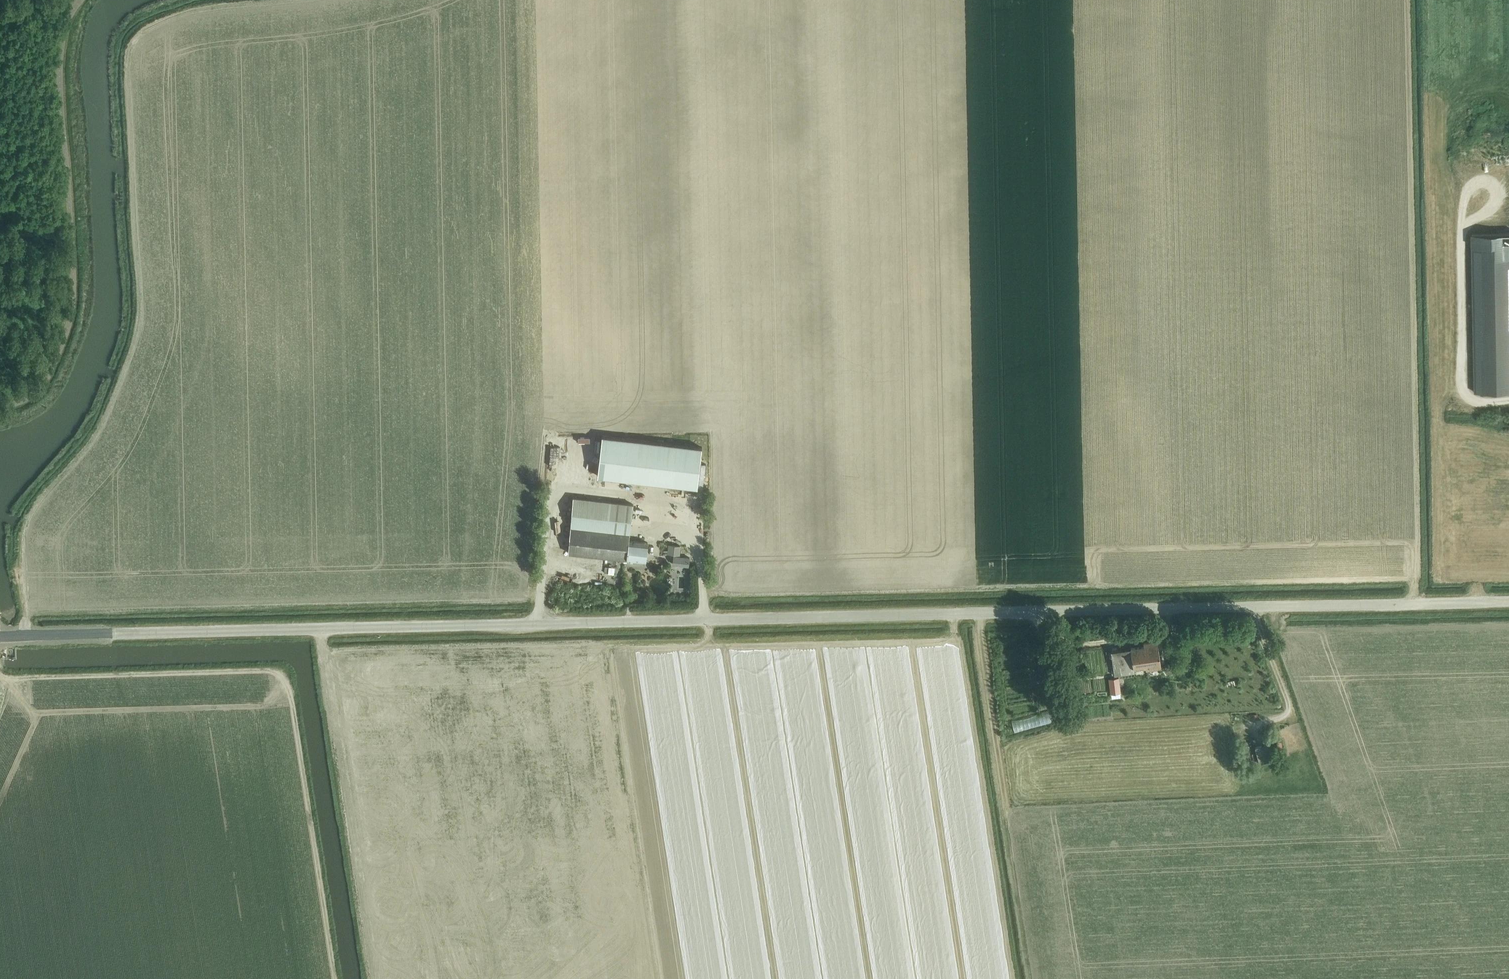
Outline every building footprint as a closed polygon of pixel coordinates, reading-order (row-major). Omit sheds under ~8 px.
[(1473,234),(1475,392),(1508,392),(1508,233),(1473,234)] [(602,436),(598,476),(698,487),(702,447),(602,436)] [(568,553),(620,559),(624,559),(624,562),(627,562),(627,559),(645,561),(647,543),(629,541),(633,504),(574,498),(570,528),(568,553)] [(668,544),(667,553),(680,554),(681,545),(668,544)] [(690,557),(686,556),(676,555),(675,565),(689,566),(690,557)] [(1107,638),(1119,637),(1117,628),(1106,630),(1107,638)] [(1145,669),(1160,667),(1156,640),(1143,642),(1143,645),(1130,647),(1110,650),(1114,675),(1134,672),(1133,668),(1145,667),(1145,669)] [(1108,678),(1110,693),(1121,692),(1119,676),(1108,678)] [(1271,743),(1255,747),(1260,764),(1276,759),(1271,743)]
